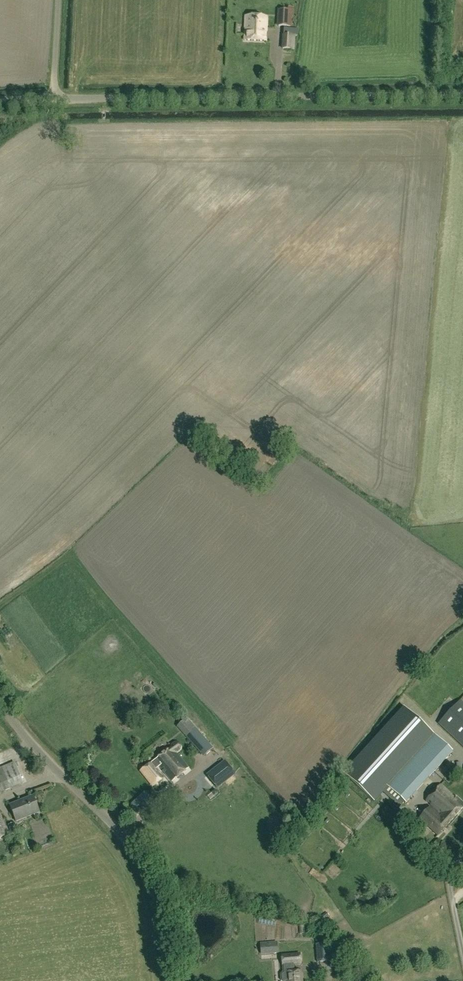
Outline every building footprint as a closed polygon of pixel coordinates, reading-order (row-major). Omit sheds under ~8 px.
[(291,27),(292,11),(279,10),(279,26),(291,27)] [(267,18),(246,17),(245,41),(266,41),(267,18)] [(282,49),(293,49),(294,36),(283,35),(282,49)] [(460,700),(438,723),(462,747),(462,703),(460,700)] [(452,752),(404,707),(343,773),(374,802),(388,787),(405,803),(452,752)] [(203,757),(213,748),(186,718),(177,726),(203,757)] [(170,748),(154,760),(159,767),(171,781),(188,768),(176,753),(180,750),(181,746),(179,743),(175,742),(171,744),(170,748)] [(173,789),(184,802),(228,765),(216,752),(173,789)] [(153,787),(165,777),(157,768),(159,767),(154,760),(140,772),(153,787)] [(10,788),(23,783),(14,763),(0,769),(0,793),(10,788)] [(440,785),(426,801),(441,814),(439,816),(429,807),(419,818),(438,835),(462,807),(462,803),(456,797),(455,799),(440,785)] [(145,792),(132,804),(138,811),(151,799),(145,792)] [(33,796),(10,805),(16,821),(39,812),(33,796)] [(8,836),(0,814),(0,839),(8,836)] [(8,825),(12,834),(17,832),(13,823),(8,825)] [(316,944),(318,962),(330,961),(328,943),(316,944)] [(286,955),(281,955),(282,973),(281,973),(280,975),(280,980),(302,980),(301,971),(294,971),(294,964),(301,964),(300,954),(286,955)]
